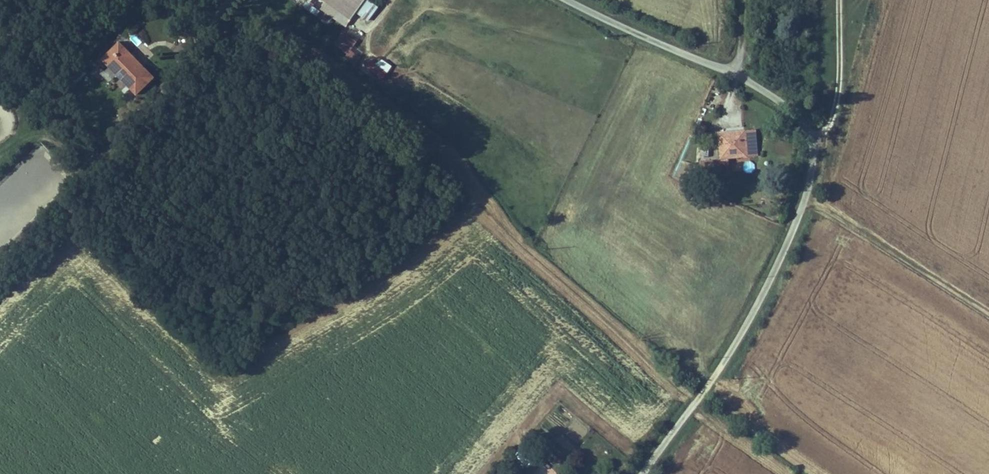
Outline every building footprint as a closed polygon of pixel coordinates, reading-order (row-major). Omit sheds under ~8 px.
[(340,0),(325,0),(343,13),(348,6),(340,0)] [(366,23),(379,9),(368,0),(356,13),(366,23)] [(333,45),(345,52),(342,58),(355,66),(360,57),(351,52),(357,42),(340,33),(333,45)] [(133,61),(109,37),(91,54),(116,79),(133,61)] [(368,60),(363,68),(383,80),(391,66),(379,59),(376,64),(368,60)] [(144,73),(133,61),(116,79),(127,90),(144,73)] [(82,92),(88,81),(81,76),(74,88),(82,92)] [(700,122),(704,149),(741,144),(739,128),(727,129),(726,118),(700,122)] [(706,152),(681,154),(682,167),(707,165),(706,152)] [(518,452),(509,445),(500,458),(508,465),(518,452)] [(559,457),(553,470),(560,473),(566,460),(559,457)]
